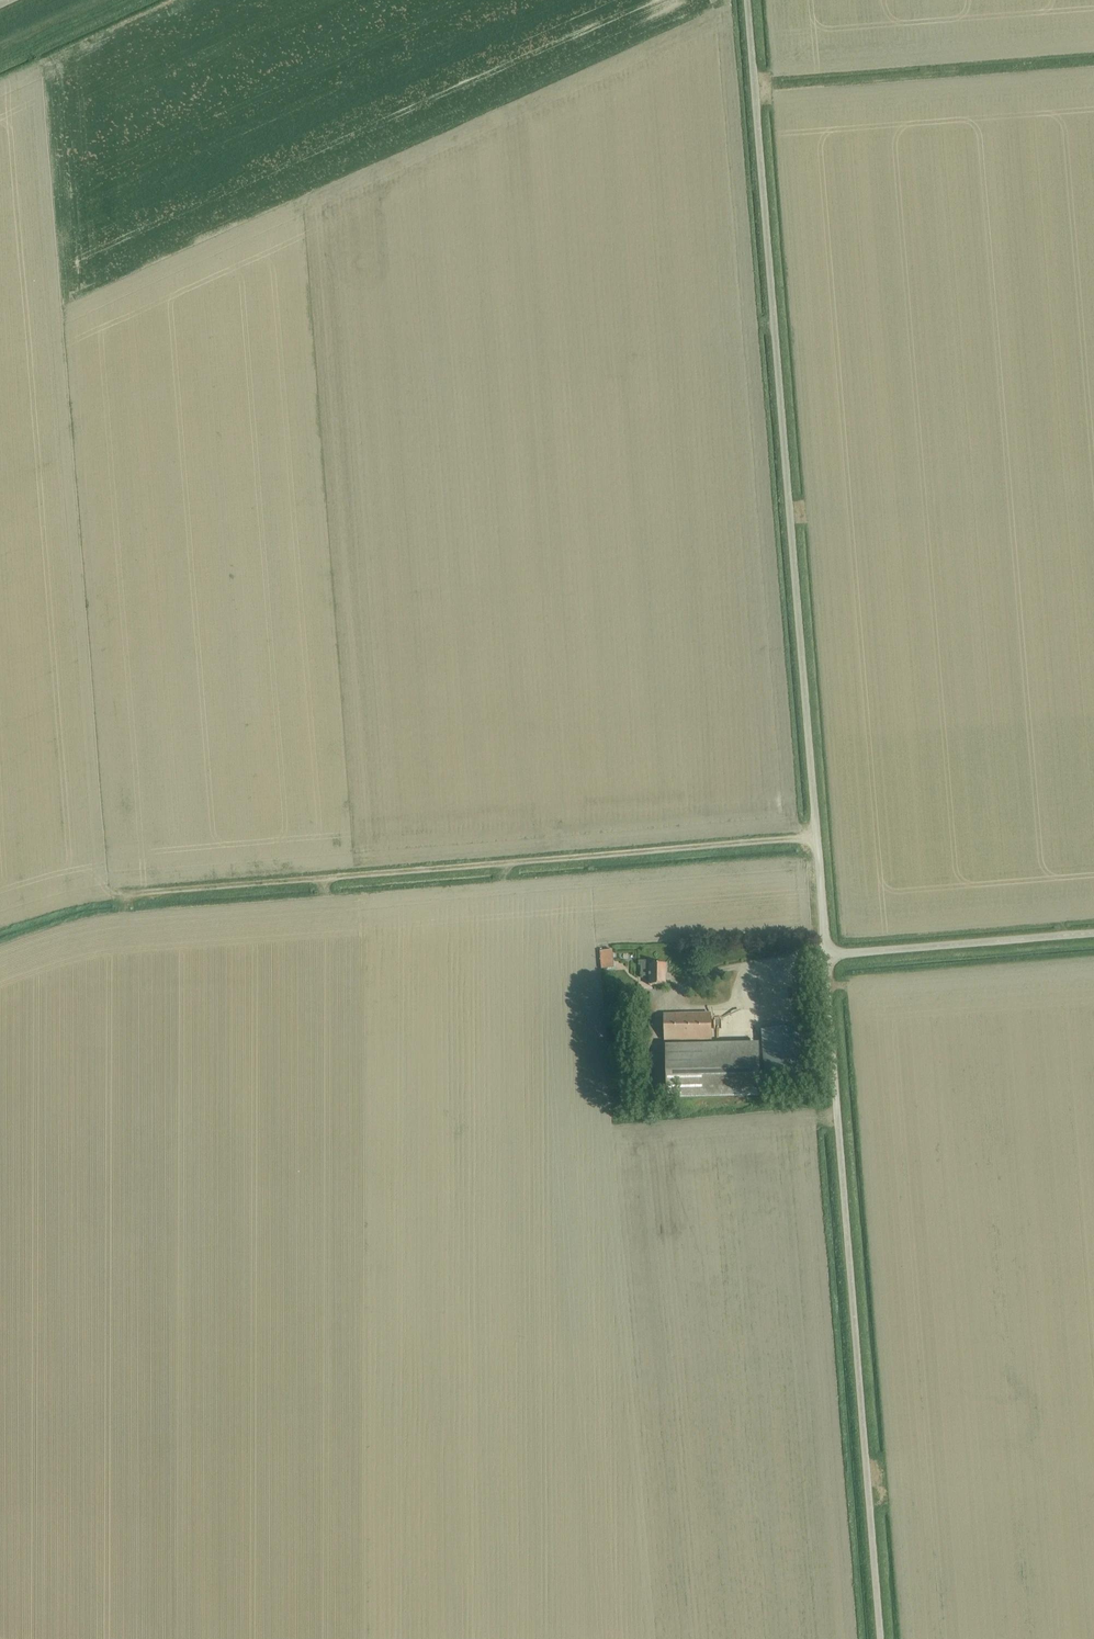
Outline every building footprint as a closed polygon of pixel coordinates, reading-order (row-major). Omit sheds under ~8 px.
[(612,948),(599,949),(601,969),(613,968),(612,948)] [(649,985),(667,986),(667,965),(650,965),(650,961),(639,961),(639,965),(641,965),(641,976),(647,976),(647,979),(649,979),(649,985)] [(665,1015),(666,1040),(711,1039),(710,1014),(665,1015)] [(762,1030),(765,1075),(804,1072),(800,1027),(762,1030)] [(706,1096),(705,1095),(758,1094),(757,1046),(704,1047),(704,1046),(666,1047),(667,1097),(706,1096)]
